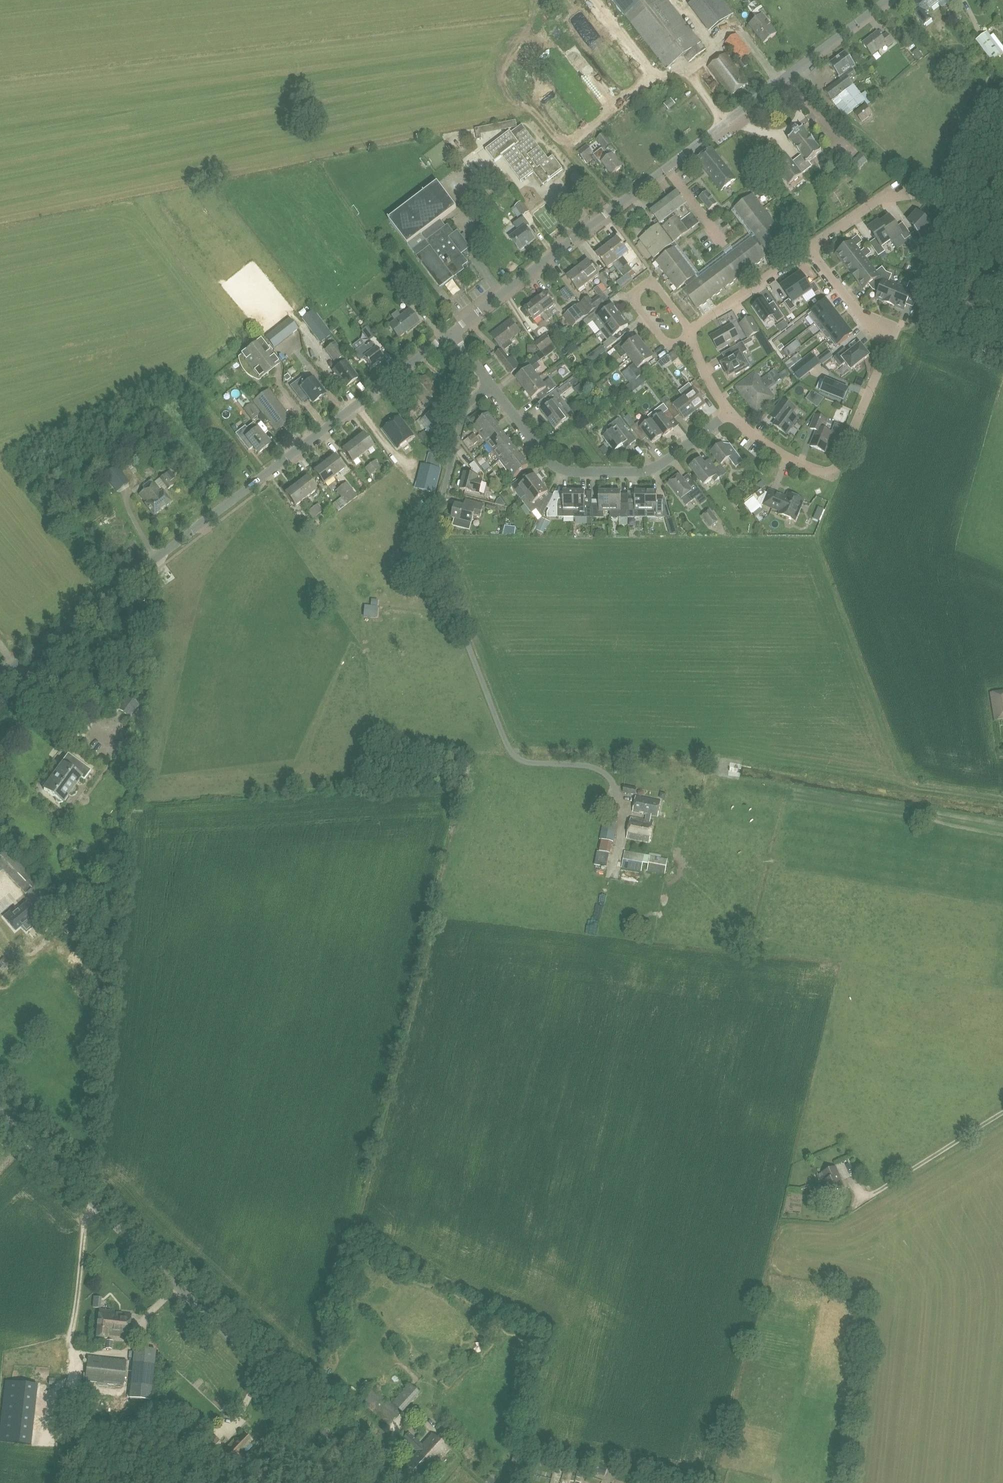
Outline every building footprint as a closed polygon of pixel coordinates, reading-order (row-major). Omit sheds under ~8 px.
[(706,50),(667,0),(646,0),(626,16),(667,69),(684,56),(690,63),(706,50)] [(723,0),(696,0),(693,3),(713,30),(733,14),(723,0)] [(913,3),(918,9),(914,12),(924,25),(932,20),(927,13),(938,4),(936,0),(917,0),(913,3)] [(760,7),(756,1),(748,6),(749,6),(749,7),(748,8),(752,12),(753,12),(760,7)] [(886,28),(894,21),(889,15),(895,10),(890,4),(876,17),(886,28)] [(764,44),(776,34),(763,16),(750,25),(764,44)] [(888,47),(894,42),(887,34),(882,38),(878,32),(863,43),(872,55),(886,45),(888,47)] [(983,51),(995,43),(1002,53),(1002,40),(996,32),(990,36),(987,32),(976,41),(983,51)] [(737,35),(725,43),(740,63),(738,64),(743,70),(748,67),(743,60),(751,54),(737,35)] [(1001,55),(1002,53),(995,43),(983,51),(992,62),(1001,55)] [(923,56),(918,49),(913,53),(918,60),(923,56)] [(854,85),(850,81),(857,76),(852,69),(855,66),(845,53),(830,64),(840,77),(839,78),(840,80),(825,91),(832,101),(831,101),(835,106),(842,101),(851,113),(865,102),(868,106),(873,102),(866,92),(862,95),(855,85),(854,85)] [(731,97),(749,84),(727,54),(709,67),(731,97)] [(553,102),(549,106),(551,109),(562,99),(543,78),(536,84),(553,102)] [(664,104),(669,110),(676,105),(671,98),(664,104)] [(866,105),(855,113),(862,123),(873,115),(866,105)] [(640,125),(648,121),(644,112),(636,117),(640,125)] [(482,139),(481,135),(517,128),(516,121),(475,129),(477,140),(482,139)] [(510,132),(486,150),(495,162),(502,156),(520,181),(533,172),(543,185),(550,179),(562,169),(553,156),(548,160),(524,128),(513,136),(510,132)] [(802,157),(798,160),(807,171),(813,167),(809,162),(822,152),(804,128),(799,132),(798,131),(794,134),(795,136),(790,139),(802,157)] [(605,134),(597,140),(604,150),(613,144),(605,134)] [(579,155),(584,161),(595,152),(590,146),(579,155)] [(713,149),(699,160),(718,185),(723,181),(727,187),(736,180),(731,174),(732,174),(713,149)] [(612,175),(622,167),(613,155),(609,158),(603,150),(597,155),(603,163),(602,163),(612,175)] [(474,172),(482,168),(474,152),(466,156),(474,172)] [(860,154),(850,164),(860,175),(870,165),(868,162),(868,161),(860,154)] [(789,186),(807,171),(798,160),(794,163),(789,157),(775,167),(789,186)] [(440,288),(460,273),(453,263),(463,255),(462,254),(470,248),(457,231),(454,234),(447,225),(445,226),(440,220),(456,208),(438,183),(389,220),(407,245),(420,235),(425,241),(412,251),(416,257),(440,288)] [(708,192),(700,198),(709,211),(717,205),(708,192)] [(687,205),(678,193),(652,212),(661,224),(645,236),(646,237),(642,241),(655,258),(700,223),(687,205)] [(753,195),(736,209),(746,222),(763,209),(753,195)] [(522,202),(515,207),(512,209),(519,220),(523,217),(523,216),(529,212),(522,202)] [(746,222),(756,236),(774,223),(763,209),(746,222)] [(916,227),(914,229),(916,232),(911,236),(919,248),(925,244),(922,240),(933,227),(928,222),(930,221),(923,215),(922,217),(917,212),(909,221),(916,227)] [(891,240),(892,242),(902,235),(905,240),(911,236),(903,224),(897,228),(890,217),(880,224),(891,240)] [(518,231),(510,238),(520,251),(535,240),(525,226),(525,227),(521,222),(515,226),(518,231)] [(879,222),(869,229),(876,240),(871,244),(879,255),(885,251),(881,247),(891,240),(880,224),(879,222)] [(784,236),(774,223),(756,236),(766,250),(784,236)] [(836,253),(845,265),(861,253),(856,246),(862,242),(858,237),(836,253)] [(618,239),(607,247),(618,261),(629,253),(618,239)] [(711,252),(719,246),(713,239),(706,245),(711,252)] [(752,239),(738,249),(752,267),(756,264),(758,265),(761,262),(761,260),(765,257),(752,239)] [(608,269),(618,261),(607,247),(597,255),(608,269)] [(675,248),(657,262),(660,266),(660,268),(662,271),(664,271),(667,276),(685,262),(675,248)] [(850,272),(854,277),(870,265),(865,258),(871,253),(867,248),(861,253),(845,265),(850,272)] [(728,257),(724,260),(738,278),(743,274),(744,275),(747,273),(747,271),(752,267),(738,249),(735,252),(728,257)] [(724,260),(711,270),(724,288),(729,285),(731,285),(734,283),(734,281),(738,278),(724,260)] [(587,261),(577,269),(588,284),(599,275),(587,261)] [(685,262),(667,276),(671,280),(670,282),(672,285),(674,284),(678,289),(696,276),(685,262)] [(628,264),(623,267),(628,274),(631,277),(635,274),(628,264)] [(886,273),(882,268),(876,273),(870,265),(854,277),(858,282),(859,282),(864,289),(869,284),(873,290),(886,273)] [(624,278),(628,274),(623,267),(619,271),(624,278)] [(578,291),(588,284),(577,269),(567,277),(578,291)] [(711,270),(697,281),(711,298),(716,295),(717,295),(720,293),(720,291),(724,288),(711,270)] [(815,291),(820,287),(814,279),(809,282),(800,271),(791,277),(803,294),(812,287),(815,291)] [(611,290),(616,288),(610,272),(604,274),(611,290)] [(890,304),(898,286),(889,282),(891,275),(886,273),(873,290),(879,292),(876,298),(884,302),(890,304)] [(785,300),(791,308),(796,305),(793,301),(803,294),(791,277),(781,284),(790,296),(785,300)] [(697,281),(684,291),(697,309),(702,305),(704,306),(707,303),(707,301),(711,298),(697,281)] [(910,283),(907,290),(898,286),(890,304),(896,307),(904,310),(910,296),(916,299),(921,287),(910,283)] [(597,294),(599,296),(601,300),(602,299),(605,297),(602,294),(603,293),(598,286),(594,290),(595,292),(594,292),(596,295),(597,294)] [(562,294),(568,301),(574,296),(568,289),(562,294)] [(554,306),(550,301),(553,298),(548,292),(548,291),(535,301),(549,320),(553,317),(548,310),(554,306)] [(407,307),(413,304),(406,293),(400,296),(407,307)] [(775,320),(782,315),(772,299),(766,302),(762,295),(752,301),(762,318),(770,312),(775,320)] [(604,303),(602,299),(601,300),(599,296),(593,301),(589,297),(581,303),(589,314),(597,308),(597,309),(604,303)] [(838,307),(831,298),(816,309),(823,318),(838,307)] [(527,318),(530,316),(534,321),(541,315),(546,322),(549,320),(535,301),(522,311),(522,312),(526,318),(527,318)] [(588,315),(581,305),(574,310),(581,320),(588,315)] [(613,306),(598,317),(598,318),(606,327),(621,316),(613,306)] [(844,315),(838,307),(823,318),(829,326),(844,315)] [(562,315),(572,328),(581,321),(572,309),(562,315)] [(320,343),(331,334),(313,310),(302,319),(320,343)] [(409,310),(400,316),(396,312),(391,316),(395,320),(388,326),(398,338),(418,322),(409,310)] [(588,326),(598,318),(598,317),(595,313),(584,321),(588,326)] [(850,323),(844,315),(829,326),(835,334),(850,323)] [(614,337),(628,326),(621,316),(606,327),(601,331),(608,341),(604,344),(607,349),(617,341),(614,337)] [(289,318),(264,337),(273,349),(298,330),(289,318)] [(751,318),(741,324),(748,338),(759,332),(751,318)] [(520,332),(511,320),(491,335),(500,347),(502,346),(505,350),(512,344),(509,340),(520,332)] [(776,326),(780,332),(788,326),(785,320),(776,326)] [(856,332),(850,323),(835,334),(841,343),(856,332)] [(711,337),(719,350),(739,339),(731,325),(711,337)] [(369,341),(376,336),(368,326),(362,331),(369,341)] [(534,343),(540,352),(552,344),(546,335),(534,343)] [(747,351),(744,346),(753,341),(751,337),(727,352),(730,357),(729,360),(722,365),(729,377),(735,373),(736,375),(750,367),(744,357),(742,358),(740,355),(747,351)] [(627,354),(631,359),(645,348),(638,338),(627,346),(623,342),(608,353),(610,356),(616,352),(621,359),(627,354)] [(259,381),(280,364),(261,339),(241,355),(239,357),(239,359),(239,360),(239,361),(240,363),(241,365),(242,368),(243,369),(243,370),(245,372),(246,374),(248,375),(250,377),(252,378),(254,379),(256,380),(257,380),(259,381)] [(346,361),(344,356),(345,356),(335,342),(325,350),(335,363),(336,362),(339,366),(333,371),(345,387),(358,378),(346,361)] [(376,348),(371,342),(364,347),(368,353),(363,356),(370,367),(384,358),(377,348),(376,348)] [(773,342),(765,346),(769,356),(778,352),(773,342)] [(598,349),(602,355),(607,351),(602,345),(598,349)] [(850,353),(845,348),(833,358),(841,368),(846,363),(851,370),(869,356),(861,345),(850,353)] [(518,367),(511,359),(503,348),(495,353),(503,365),(504,364),(510,372),(518,367)] [(642,366),(653,358),(645,348),(631,359),(634,364),(629,368),(633,373),(627,378),(631,383),(637,379),(642,375),(646,372),(642,366)] [(531,367),(534,371),(541,367),(537,363),(545,358),(541,352),(528,361),(532,367),(531,367)] [(668,355),(673,363),(679,358),(674,352),(668,355)] [(785,364),(789,370),(794,366),(790,361),(785,364)] [(516,378),(524,388),(538,377),(530,367),(516,378)] [(778,375),(782,380),(789,375),(785,370),(778,375)] [(741,393),(747,399),(771,380),(768,376),(761,382),(755,374),(741,384),(746,390),(741,393)] [(647,382),(642,375),(637,379),(642,386),(647,382)] [(426,377),(412,388),(428,408),(442,397),(426,377)] [(536,396),(540,401),(557,388),(550,378),(543,384),(538,377),(524,388),(532,399),(536,396)] [(291,386),(302,403),(308,398),(312,404),(324,395),(312,379),(307,384),(304,380),(299,384),(296,381),(291,386)] [(774,384),(771,380),(747,399),(752,406),(756,403),(760,408),(774,398),(767,390),(774,384)] [(706,395),(696,381),(687,388),(691,393),(684,399),(696,414),(706,406),(701,399),(706,395)] [(830,381),(826,392),(847,400),(852,389),(830,381)] [(541,411),(548,421),(568,406),(568,405),(563,399),(563,400),(560,397),(572,388),(568,383),(559,390),(557,388),(540,401),(546,397),(550,404),(541,411)] [(291,419),(279,403),(269,390),(253,402),(269,423),(275,431),(291,419)] [(237,401),(243,409),(251,420),(258,416),(265,426),(269,423),(253,402),(251,404),(245,395),(243,396),(237,401)] [(685,422),(696,414),(684,399),(674,406),(670,400),(666,396),(661,400),(660,400),(675,419),(680,415),(685,422)] [(774,425),(786,434),(798,418),(786,409),(790,405),(783,399),(770,417),(777,421),(774,425)] [(669,423),(675,419),(660,400),(656,403),(661,408),(655,413),(659,417),(653,421),(653,422),(662,436),(664,437),(674,429),(669,423)] [(590,404),(577,413),(581,418),(593,408),(590,404)] [(555,430),(558,428),(562,434),(581,419),(581,418),(577,413),(575,415),(568,406),(548,421),(555,430)] [(409,420),(415,415),(411,409),(405,414),(409,420)] [(419,436),(426,445),(434,439),(429,433),(443,422),(434,410),(420,421),(427,430),(419,436)] [(473,426),(480,434),(495,423),(488,414),(473,426)] [(811,446),(825,452),(833,433),(823,430),(827,420),(816,415),(810,429),(817,431),(811,446)] [(399,417),(383,429),(398,448),(414,436),(399,417)] [(612,430),(603,437),(614,452),(628,441),(631,445),(637,441),(619,418),(609,426),(612,430)] [(502,425),(508,432),(514,427),(508,420),(502,425)] [(652,443),(662,436),(653,422),(653,421),(652,420),(644,426),(641,421),(632,428),(641,441),(647,436),(652,443)] [(480,434),(486,443),(501,432),(495,423),(480,434)] [(270,445),(257,429),(245,438),(258,454),(270,445)] [(486,443),(493,452),(508,440),(501,432),(486,443)] [(362,434),(352,442),(362,455),(373,447),(362,434)] [(745,442),(751,449),(756,444),(750,438),(745,442)] [(493,452),(499,460),(515,449),(508,440),(493,452)] [(352,463),(362,455),(352,442),(342,450),(352,463)] [(736,468),(743,463),(730,444),(723,450),(720,445),(711,451),(720,464),(729,458),(736,468)] [(599,449),(604,456),(610,452),(604,445),(599,449)] [(647,449),(648,458),(656,457),(654,447),(647,449)] [(521,458),(515,449),(499,460),(496,463),(502,472),(506,469),(521,458)] [(334,455),(324,463),(334,477),(344,469),(334,455)] [(527,466),(521,458),(506,469),(512,477),(527,466)] [(714,479),(716,481),(722,476),(716,468),(712,471),(706,464),(705,465),(701,460),(691,467),(705,486),(714,479)] [(370,464),(375,471),(380,468),(375,461),(370,464)] [(324,485),(334,477),(324,463),(313,471),(324,485)] [(375,471),(370,464),(364,468),(370,475),(375,471)] [(441,469),(440,469),(426,465),(421,464),(415,489),(435,494),(441,469)] [(129,482),(117,466),(104,475),(116,491),(129,482)] [(159,479),(167,490),(174,486),(170,481),(174,478),(169,471),(159,479)] [(484,475),(481,471),(477,474),(477,476),(464,473),(459,489),(473,493),(474,492),(479,493),(484,475)] [(522,491),(526,496),(541,484),(535,475),(524,483),(520,478),(511,486),(514,491),(515,490),(518,494),(522,491)] [(687,495),(692,502),(703,494),(689,475),(683,479),(680,476),(670,483),(681,500),(687,495)] [(295,485),(305,499),(308,502),(313,499),(310,495),(316,491),(305,477),(295,485)] [(757,485),(761,489),(766,485),(762,481),(757,485)] [(145,504),(154,516),(172,503),(163,491),(162,492),(155,482),(139,495),(146,504),(145,504)] [(341,486),(346,493),(352,489),(346,482),(341,486)] [(548,493),(541,484),(526,496),(521,499),(532,513),(541,506),(537,501),(548,493)] [(295,507),(305,499),(295,485),(285,493),(295,507)] [(336,490),(341,497),(346,505),(352,501),(346,493),(341,486),(336,490)] [(770,490),(764,505),(781,512),(780,514),(796,521),(804,500),(788,494),(787,497),(770,490)] [(558,500),(557,504),(552,503),(547,514),(547,518),(574,518),(574,492),(563,492),(563,500),(558,500)] [(585,492),(574,492),(574,518),(576,518),(576,524),(587,524),(587,517),(588,517),(588,527),(593,527),(592,518),(592,504),(585,504),(585,492)] [(600,504),(592,504),(592,518),(605,518),(605,511),(610,511),(610,492),(600,492),(600,504)] [(621,492),(610,492),(610,511),(610,518),(612,518),(613,519),(617,519),(618,518),(628,518),(628,504),(621,504),(621,492)] [(636,504),(628,504),(628,518),(646,518),(647,492),(636,492),(636,504)] [(657,492),(647,492),(646,518),(648,518),(649,519),(654,519),(655,518),(663,518),(663,504),(657,504),(657,492)] [(75,505),(79,512),(93,502),(88,495),(75,505)] [(732,502),(737,508),(743,503),(738,497),(732,502)] [(754,498),(746,504),(753,513),(761,507),(754,498)] [(452,519),(454,519),(453,526),(470,531),(474,515),(481,517),(484,505),(467,500),(465,507),(456,504),(452,519)] [(318,515),(323,511),(318,504),(313,508),(318,515)] [(813,519),(820,522),(825,509),(818,507),(813,519)] [(313,519),(318,515),(313,508),(307,512),(313,519)] [(719,521),(710,510),(702,517),(710,528),(719,521)] [(673,535),(678,534),(675,516),(670,517),(673,535)] [(548,532),(551,520),(541,518),(538,530),(548,532)] [(996,720),(1002,719),(1002,691),(991,693),(996,720)] [(126,697),(117,709),(130,718),(139,706),(126,697)] [(44,791),(62,804),(80,778),(84,781),(91,771),(68,755),(61,764),(63,765),(44,791)] [(623,792),(636,795),(637,788),(624,785),(623,792)] [(634,813),(647,815),(652,816),(659,817),(662,801),(637,797),(634,813)] [(647,815),(646,820),(631,818),(628,839),(651,843),(654,822),(651,822),(652,816),(647,815)] [(606,820),(603,840),(602,840),(600,852),(597,851),(595,865),(607,868),(610,854),(611,855),(614,842),(613,842),(615,832),(613,832),(615,821),(606,820)] [(5,849),(0,854),(0,868),(25,895),(27,893),(36,906),(44,900),(49,895),(37,884),(38,883),(5,849)] [(625,851),(622,868),(642,872),(644,863),(648,864),(647,871),(666,875),(668,859),(625,851)] [(35,914),(26,904),(13,915),(10,912),(4,918),(2,915),(0,916),(0,924),(5,920),(16,931),(22,926),(23,927),(29,922),(35,929),(41,923),(37,918),(34,920),(31,917),(35,914)] [(61,921),(69,913),(64,909),(60,906),(53,913),(57,917),(61,921)] [(0,961),(0,969),(2,971),(10,964),(4,958),(0,961)] [(830,1194),(844,1187),(838,1174),(839,1173),(836,1166),(824,1172),(827,1180),(825,1181),(830,1194)] [(96,1339),(105,1340),(106,1335),(128,1338),(130,1315),(112,1313),(112,1312),(99,1310),(96,1339)] [(156,1350),(135,1348),(129,1399),(151,1401),(156,1350)] [(85,1381),(123,1386),(127,1360),(88,1356),(85,1381)] [(390,1406),(399,1414),(416,1395),(408,1386),(390,1406)] [(8,1411),(38,1410),(37,1389),(12,1390),(12,1401),(8,1401),(8,1411)] [(369,1390),(362,1398),(390,1423),(397,1415),(369,1390)] [(448,1449),(431,1433),(422,1444),(408,1431),(402,1438),(416,1451),(406,1463),(420,1477),(431,1465),(432,1466),(448,1449)] [(28,1432),(28,1447),(42,1447),(42,1432),(28,1432)] [(240,1454),(239,1453),(250,1441),(244,1434),(236,1442),(234,1440),(223,1450),(232,1459),(233,1458),(235,1459),(240,1454)] [(221,1456),(215,1450),(210,1455),(216,1461),(221,1456)] [(513,1456),(511,1462),(520,1464),(521,1459),(513,1456)] [(595,1468),(594,1474),(603,1476),(605,1470),(595,1468)]
